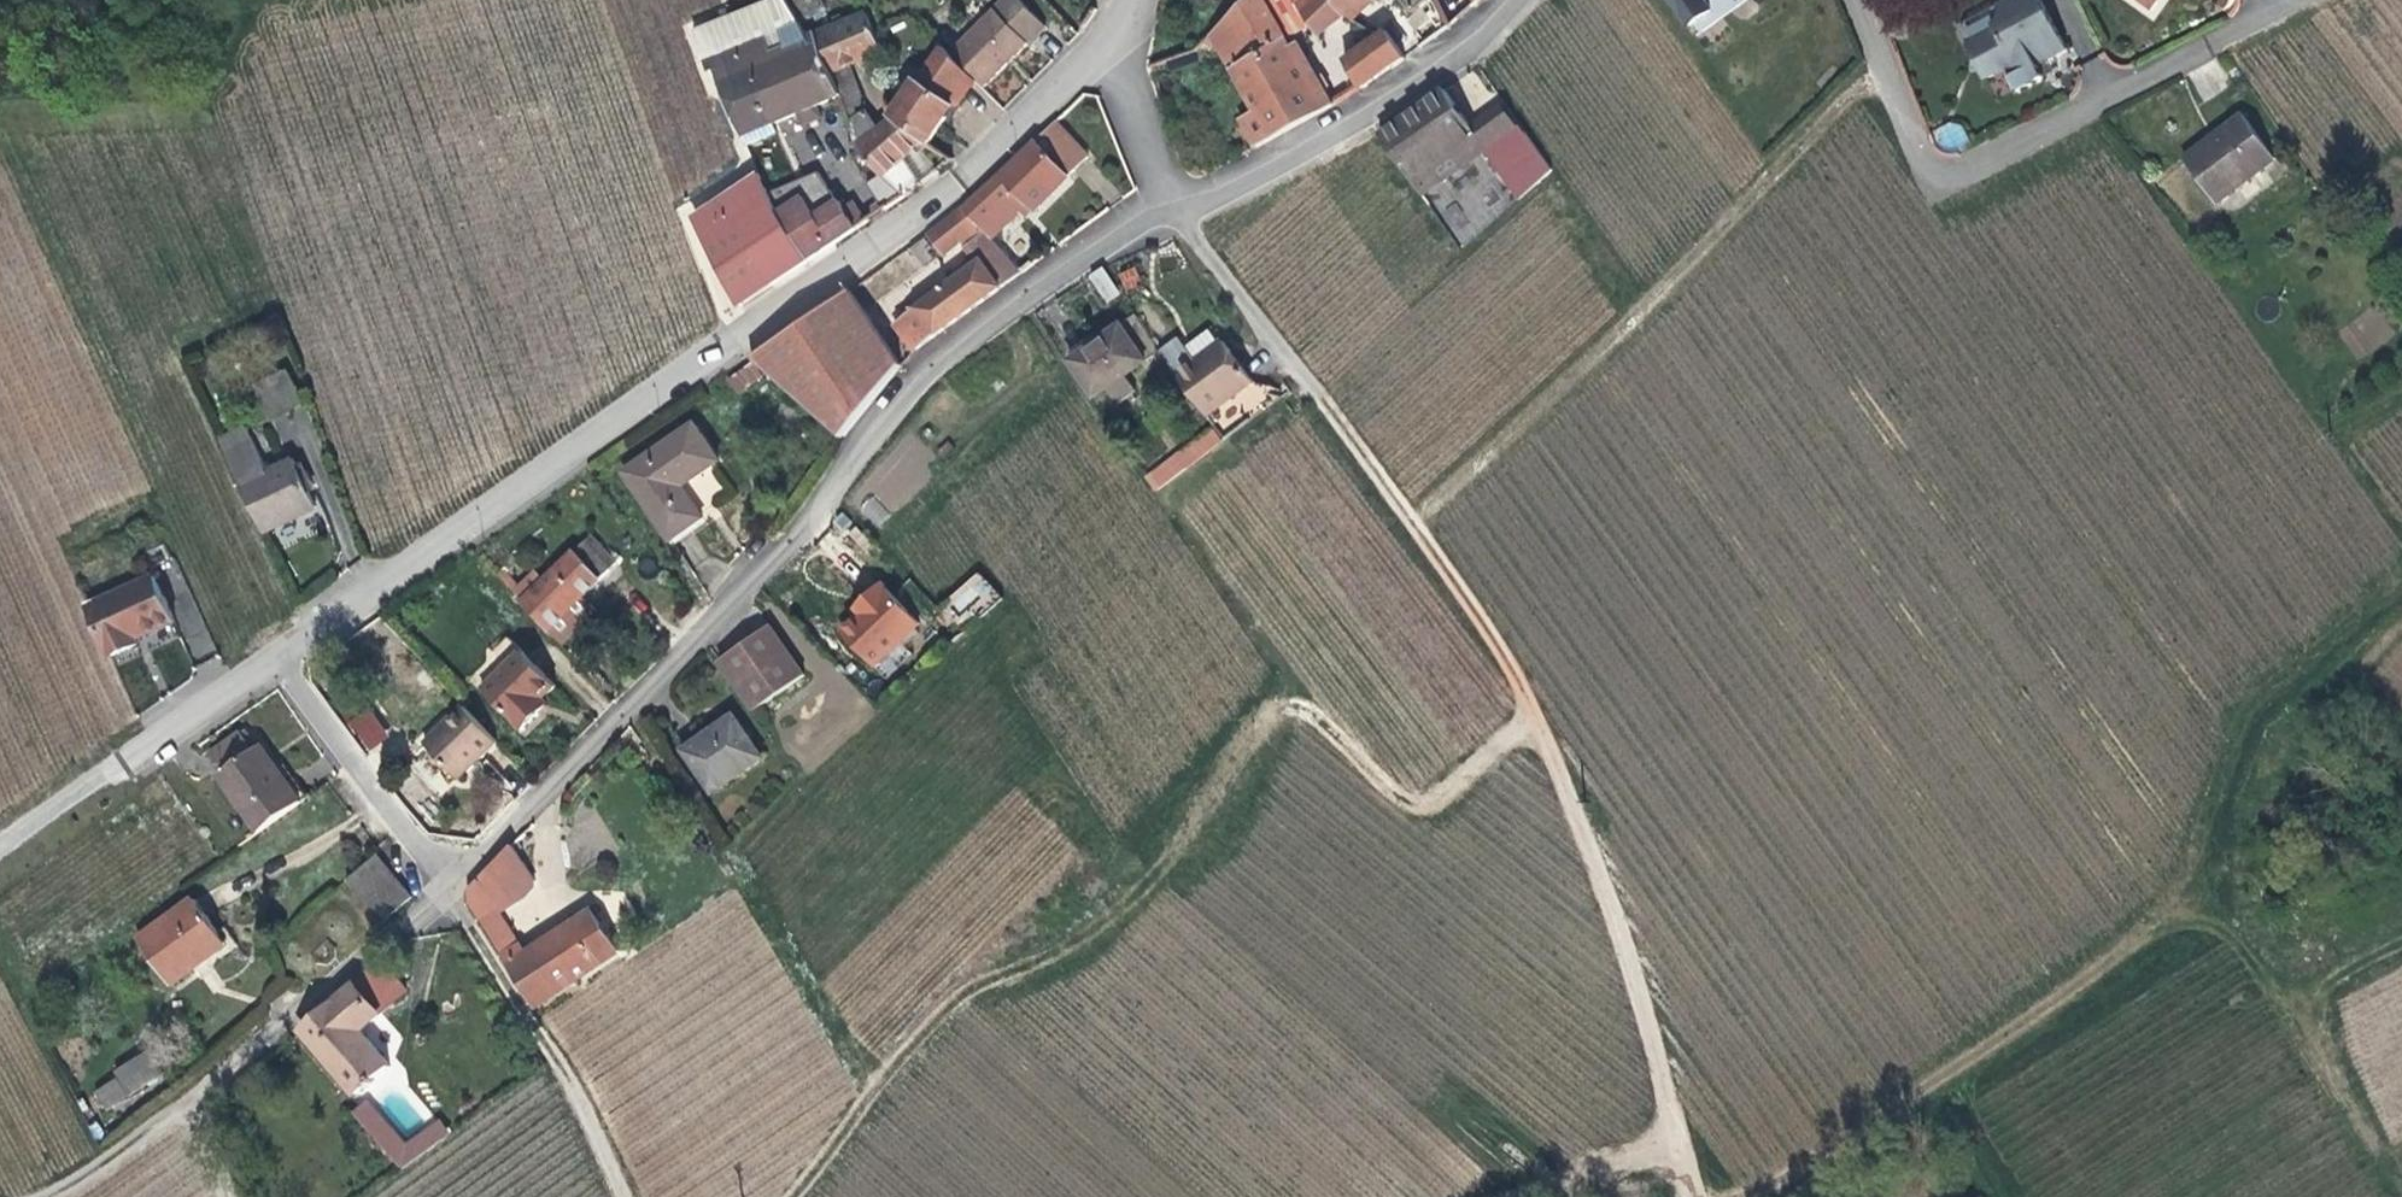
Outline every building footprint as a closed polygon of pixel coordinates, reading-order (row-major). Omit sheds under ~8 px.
[(732,15),(691,31),(707,71),(713,69),(744,144),(775,130),(771,123),(745,64),(809,38),(785,0),(774,0),(732,15)] [(980,89),(1043,28),(1017,0),(1002,0),(946,53),(972,81),(980,89)] [(1256,152),(1332,110),(1321,92),(1323,91),(1318,82),(1311,87),(1286,43),(1311,27),(1293,0),(1256,0),(1231,23),(1255,62),(1233,73),(1256,116),(1240,126),(1256,152)] [(1311,27),(1318,38),(1346,19),(1329,0),(1293,0),(1311,27)] [(1346,19),(1352,24),(1378,0),(1329,0),(1346,19)] [(1413,16),(1433,0),(1397,0),(1413,16)] [(1695,39),(1752,0),(1668,0),(1695,39)] [(1972,62),(1982,84),(2002,72),(2014,96),(2042,81),(2034,69),(2065,52),(2039,0),(2003,0),(2005,5),(1991,12),(1964,26),(1960,35),(1967,48),(1965,49),(1972,62)] [(2152,11),(2161,0),(2136,0),(2152,11)] [(867,14),(813,36),(828,73),(880,50),(867,14)] [(745,64),(771,123),(795,112),(801,124),(820,117),(815,105),(837,95),(828,73),(813,36),(809,38),(745,64)] [(1390,72),(1404,62),(1386,38),(1372,47),(1390,72)] [(916,141),(924,145),(972,81),(946,53),(940,47),(888,118),(916,141)] [(1345,65),(1361,92),(1390,72),(1372,47),(1345,65)] [(1517,203),(1550,172),(1523,135),(1519,138),(1499,110),(1471,130),(1446,93),(1418,113),(1423,122),(1409,131),(1404,123),(1381,138),(1423,198),(1484,156),(1517,203)] [(1418,113),(1404,123),(1409,131),(1423,122),(1418,113)] [(2271,156),(2237,113),(2177,159),(2211,203),(2271,156)] [(901,197),(919,183),(899,158),(914,142),(916,141),(888,118),(876,130),(866,118),(849,129),(855,144),(878,176),(879,177),(881,175),(901,197)] [(1059,122),(1038,141),(1072,176),(1092,158),(1059,122)] [(1038,141),(962,211),(989,237),(1020,211),(1028,205),(1034,212),(1072,176),(1038,141)] [(919,183),(938,169),(914,142),(899,158),(919,183)] [(717,219),(697,231),(735,306),(747,299),(728,267),(762,246),(745,209),(769,198),(771,197),(769,191),(759,170),(707,198),(717,219)] [(816,172),(797,180),(799,184),(771,197),(769,198),(785,231),(762,246),(728,267),(747,299),(837,242),(866,222),(853,203),(841,209),(837,201),(833,203),(816,172)] [(885,208),(901,197),(881,175),(879,177),(878,176),(868,185),(885,208)] [(797,180),(769,191),(771,197),(799,184),(797,180)] [(707,198),(686,210),(697,231),(717,219),(707,198)] [(745,209),(762,246),(785,231),(769,198),(745,209)] [(1028,205),(1020,211),(1025,219),(1034,212),(1028,205)] [(1445,211),(1454,239),(1470,235),(1461,206),(1445,211)] [(962,211),(929,237),(945,258),(962,247),(970,260),(967,262),(972,271),(894,327),(912,353),(1022,274),(989,237),(962,211)] [(1123,296),(1105,270),(1091,278),(1110,305),(1123,296)] [(901,368),(852,294),(750,363),(841,442),(901,368)] [(1135,396),(1141,392),(1142,391),(1131,373),(1149,361),(1124,321),(1074,358),(1098,396),(1115,385),(1125,403),(1135,396)] [(1225,442),(1281,399),(1270,397),(1271,390),(1267,390),(1261,394),(1256,386),(1227,344),(1200,363),(1183,340),(1164,354),(1216,429),(1225,442)] [(271,428),(303,415),(290,383),(259,395),(271,428)] [(1145,399),(1141,392),(1135,396),(1139,403),(1145,399)] [(1293,411),(1299,407),(1291,397),(1286,401),(1293,411)] [(1179,477),(1225,442),(1216,429),(1171,464),(1179,477)] [(229,440),(262,537),(319,517),(302,467),(273,478),(257,431),(229,440)] [(713,470),(689,435),(621,483),(667,549),(699,527),(678,495),(713,470)] [(1158,494),(1179,477),(1171,464),(1148,481),(1158,494)] [(868,497),(859,511),(880,525),(889,511),(868,497)] [(539,587),(519,607),(544,634),(561,617),(571,627),(588,611),(579,601),(613,567),(589,540),(539,587)] [(135,575),(157,566),(196,657),(214,649),(168,543),(129,560),(135,575)] [(150,571),(142,574),(149,594),(157,592),(150,571)] [(974,621),(1001,596),(977,571),(950,596),(974,621)] [(149,594),(142,574),(81,595),(99,647),(127,637),(125,631),(165,617),(157,592),(149,594)] [(533,579),(513,600),(519,607),(539,587),(533,579)] [(830,626),(871,670),(920,625),(878,580),(830,626)] [(764,632),(713,667),(748,719),(799,683),(764,632)] [(523,734),(540,719),(534,712),(545,702),(556,692),(521,654),(482,690),(523,734)] [(384,738),(355,700),(338,713),(367,751),(384,738)] [(534,712),(540,719),(550,709),(545,702),(534,712)] [(495,744),(463,710),(422,747),(453,781),(495,744)] [(732,718),(715,732),(683,752),(686,758),(711,796),(762,762),(732,718)] [(247,750),(253,744),(241,727),(235,732),(247,750)] [(250,829),(293,800),(253,744),(247,750),(235,732),(207,752),(217,768),(211,773),(250,829)] [(533,886),(509,850),(465,893),(464,906),(482,934),(493,925),(487,914),(493,910),(496,914),(518,899),(533,886)] [(410,896),(374,855),(344,882),(380,922),(410,896)] [(218,941),(187,897),(132,936),(164,981),(218,941)] [(493,925),(482,934),(491,948),(503,940),(515,956),(522,951),(496,914),(493,910),(487,914),(493,925)] [(566,969),(611,940),(594,912),(541,945),(542,947),(529,955),(528,953),(525,956),(522,951),(515,956),(503,940),(491,948),(531,1007),(572,981),(574,980),(566,969)] [(619,954),(611,940),(566,969),(574,980),(572,981),(574,984),(612,960),(619,954)] [(335,951),(326,943),(309,958),(315,966),(326,969),(335,962),(335,951)] [(542,947),(541,945),(528,953),(529,955),(542,947)] [(402,995),(380,966),(299,1032),(354,1099),(388,1070),(357,1033),(402,995)] [(127,1103),(159,1080),(145,1058),(112,1080),(127,1103)] [(354,1116),(400,1174),(431,1151),(421,1138),(406,1149),(368,1105),(354,1116)] [(431,1151),(448,1139),(438,1125),(421,1138),(431,1151)]
